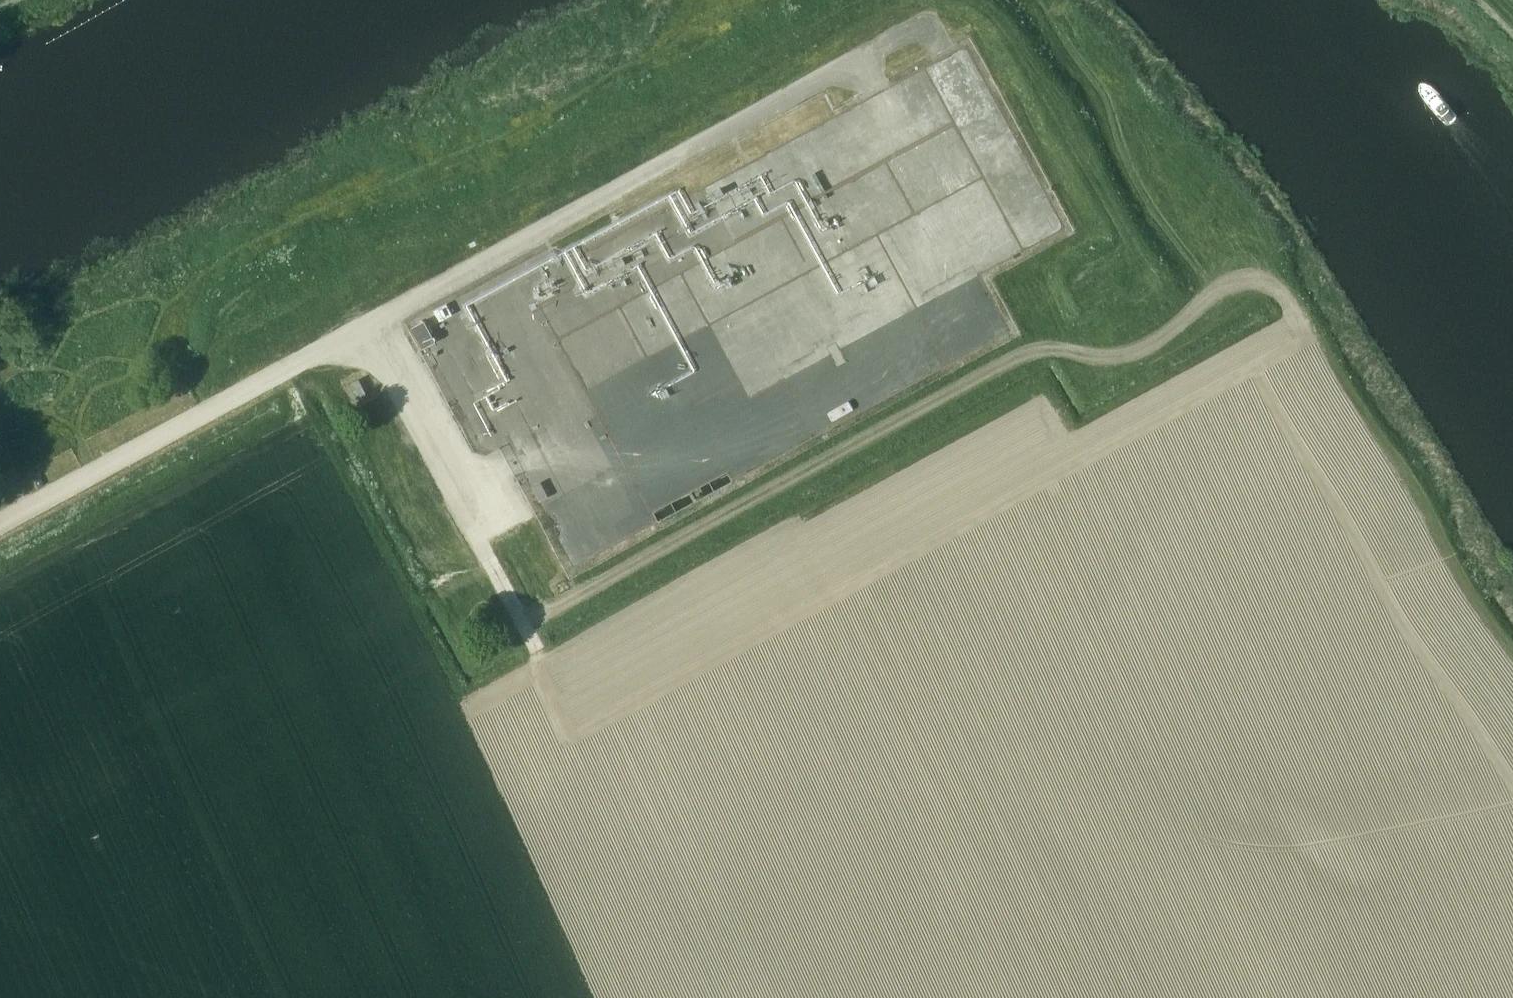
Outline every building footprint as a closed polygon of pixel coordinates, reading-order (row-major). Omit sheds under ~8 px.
[(446,304),(434,311),(439,321),(452,315),(446,304)] [(411,327),(422,348),(435,341),(424,320),(411,327)] [(349,384),(357,398),(366,394),(358,379),(349,384)] [(541,482),(531,487),(539,501),(548,497),(541,482)]
